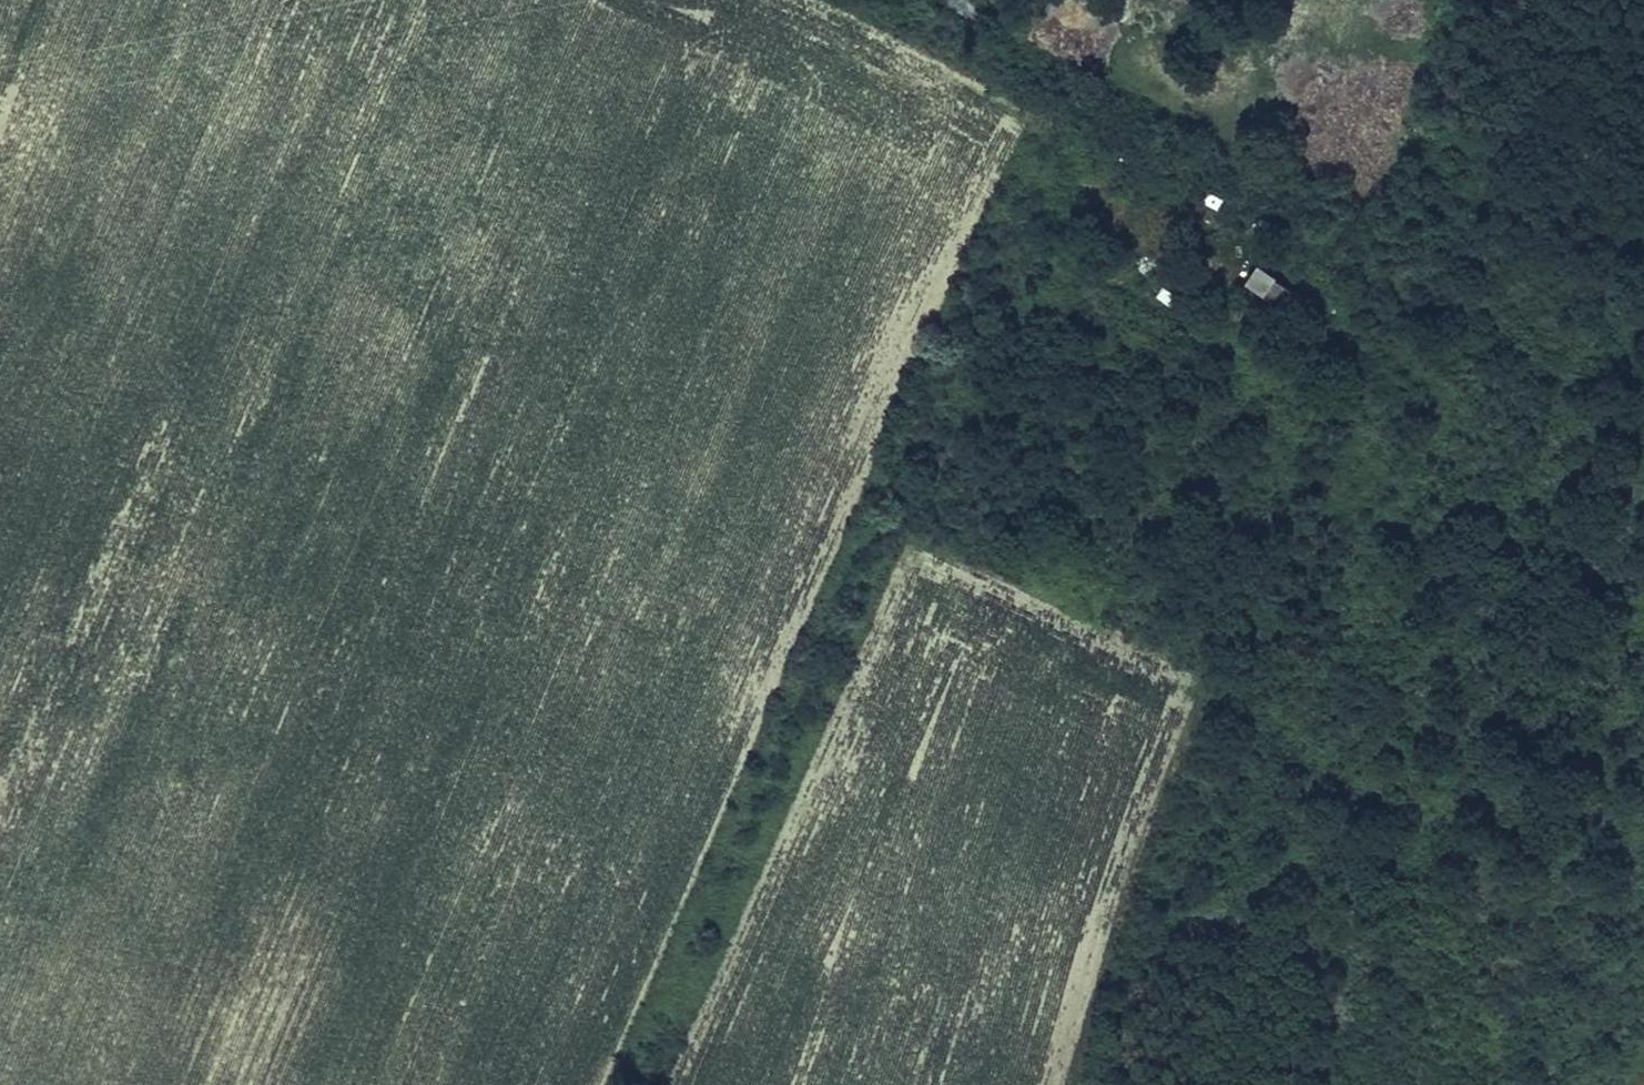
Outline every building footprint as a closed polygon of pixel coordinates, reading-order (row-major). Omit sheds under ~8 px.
[(1241,284),(1287,315),(1300,296),(1254,265),(1241,284)]
